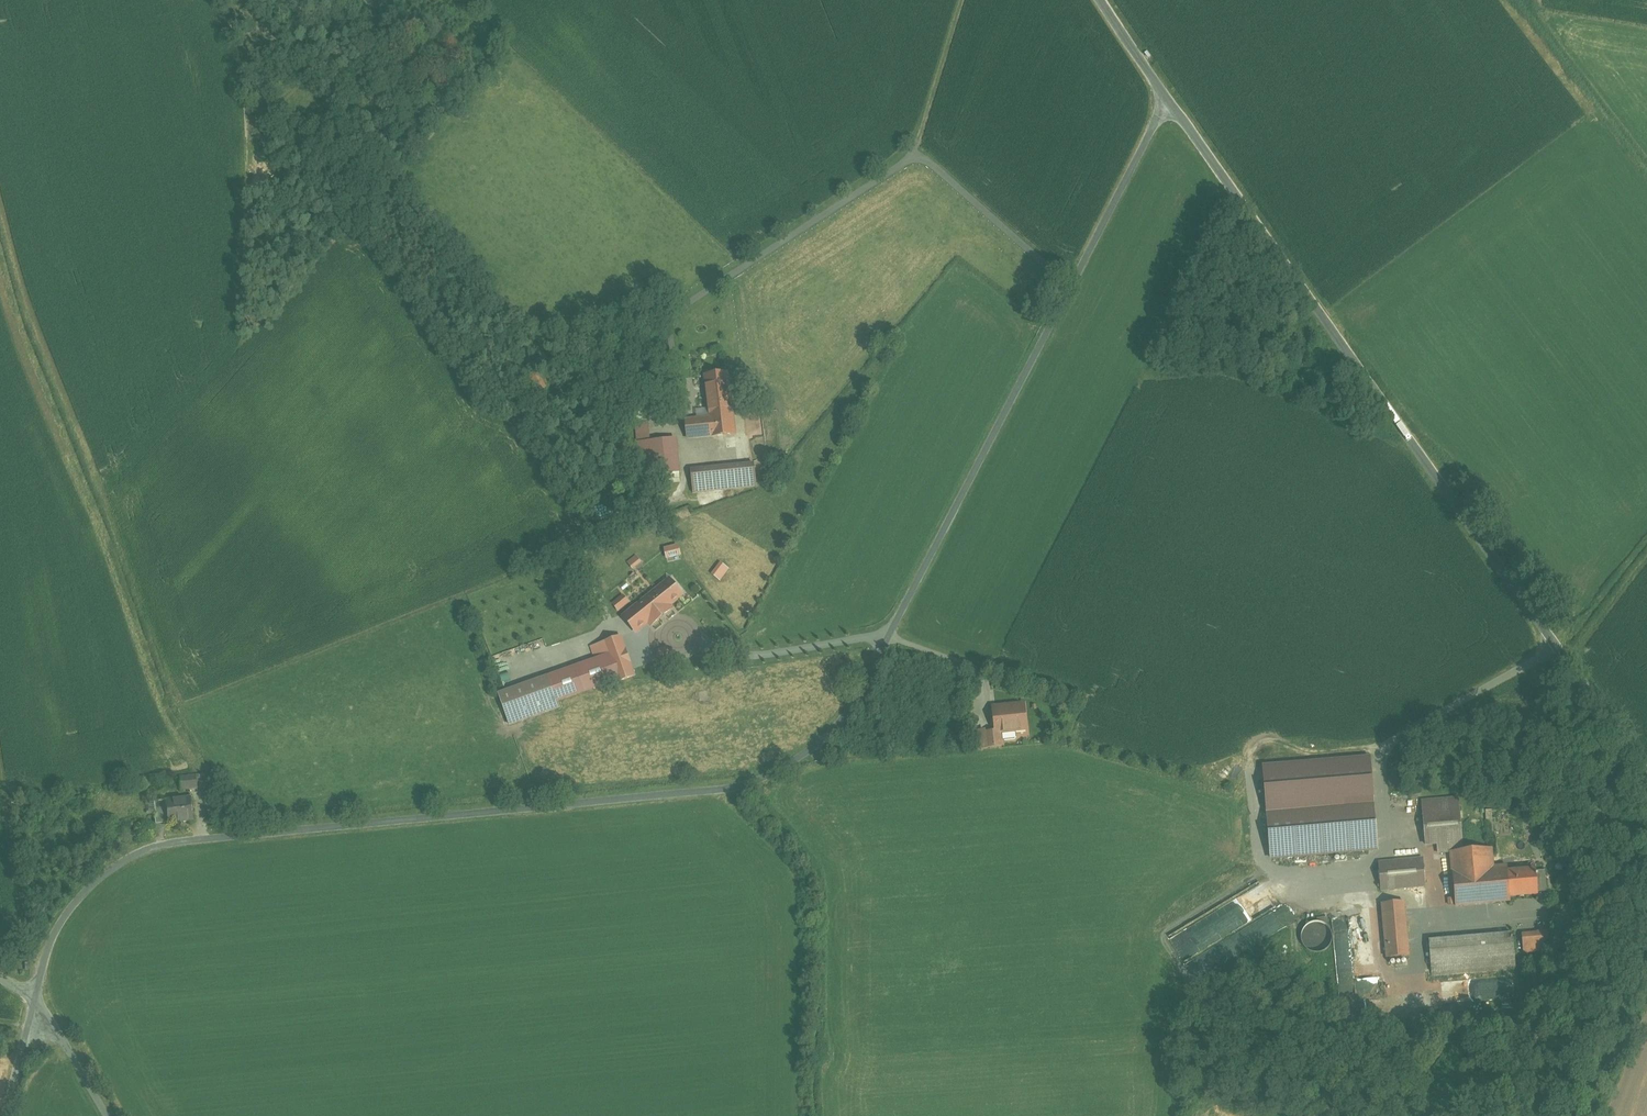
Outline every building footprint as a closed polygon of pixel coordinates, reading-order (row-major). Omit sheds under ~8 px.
[(541,369),(529,373),(536,391),(547,387),(541,369)] [(706,376),(710,409),(732,407),(728,373),(706,376)] [(710,409),(707,409),(708,417),(686,419),(688,438),(735,433),(732,407),(710,409)] [(676,439),(638,443),(641,476),(679,472),(676,439)] [(755,464),(691,471),(693,493),(754,487),(753,483),(757,482),(755,464)] [(683,544),(667,547),(669,559),(685,556),(683,544)] [(636,556),(629,562),(633,568),(641,561),(636,556)] [(713,575),(722,581),(731,568),(722,561),(713,575)] [(670,579),(623,614),(635,631),(648,621),(651,625),(675,608),(671,603),(682,595),(670,579)] [(623,594),(613,603),(619,610),(629,602),(623,594)] [(597,659),(548,676),(557,701),(558,700),(636,673),(623,636),(592,647),(597,659)] [(557,701),(548,676),(499,694),(510,725),(561,707),(558,700),(557,701)] [(1023,704),(993,707),(995,732),(1001,731),(1026,729),(1023,704)] [(1002,746),(1001,731),(995,732),(983,733),(985,747),(1002,746)] [(181,779),(182,790),(198,789),(197,777),(181,779)] [(1451,852),(1462,851),(1458,798),(1423,801),(1426,845),(1437,844),(1438,853),(1451,852)] [(165,802),(168,823),(194,821),(192,799),(165,802)] [(168,823),(165,802),(153,803),(156,825),(168,823)] [(1374,802),(1269,810),(1273,858),(1378,850),(1374,802)] [(1462,851),(1451,852),(1456,906),(1510,901),(1509,896),(1507,871),(1507,866),(1493,867),(1491,848),(1462,851)] [(1423,858),(1378,862),(1381,890),(1425,886),(1423,858)] [(1535,869),(1507,871),(1509,896),(1537,894),(1535,869)] [(1404,901),(1382,903),(1387,958),(1409,956),(1404,901)] [(1306,948),(1311,951),(1315,952),(1320,951),(1325,950),(1329,946),(1331,941),(1332,936),(1331,931),(1328,926),(1324,923),(1319,921),(1314,921),(1309,923),(1305,926),(1303,930),(1301,935),(1302,940),(1303,944),(1306,948)] [(1369,959),(1355,960),(1352,970),(1349,983),(1349,992),(1353,979),(1353,987),(1363,989),(1374,989),(1376,979),(1376,974),(1377,972),(1375,941),(1374,947),(1363,944),(1356,944),(1355,928),(1353,934),(1354,956),(1369,959)] [(1549,931),(1523,933),(1524,952),(1551,950),(1549,931)] [(1512,933),(1429,940),(1432,976),(1515,968),(1512,933)] [(1336,988),(1345,988),(1345,979),(1336,980),(1336,988)]
